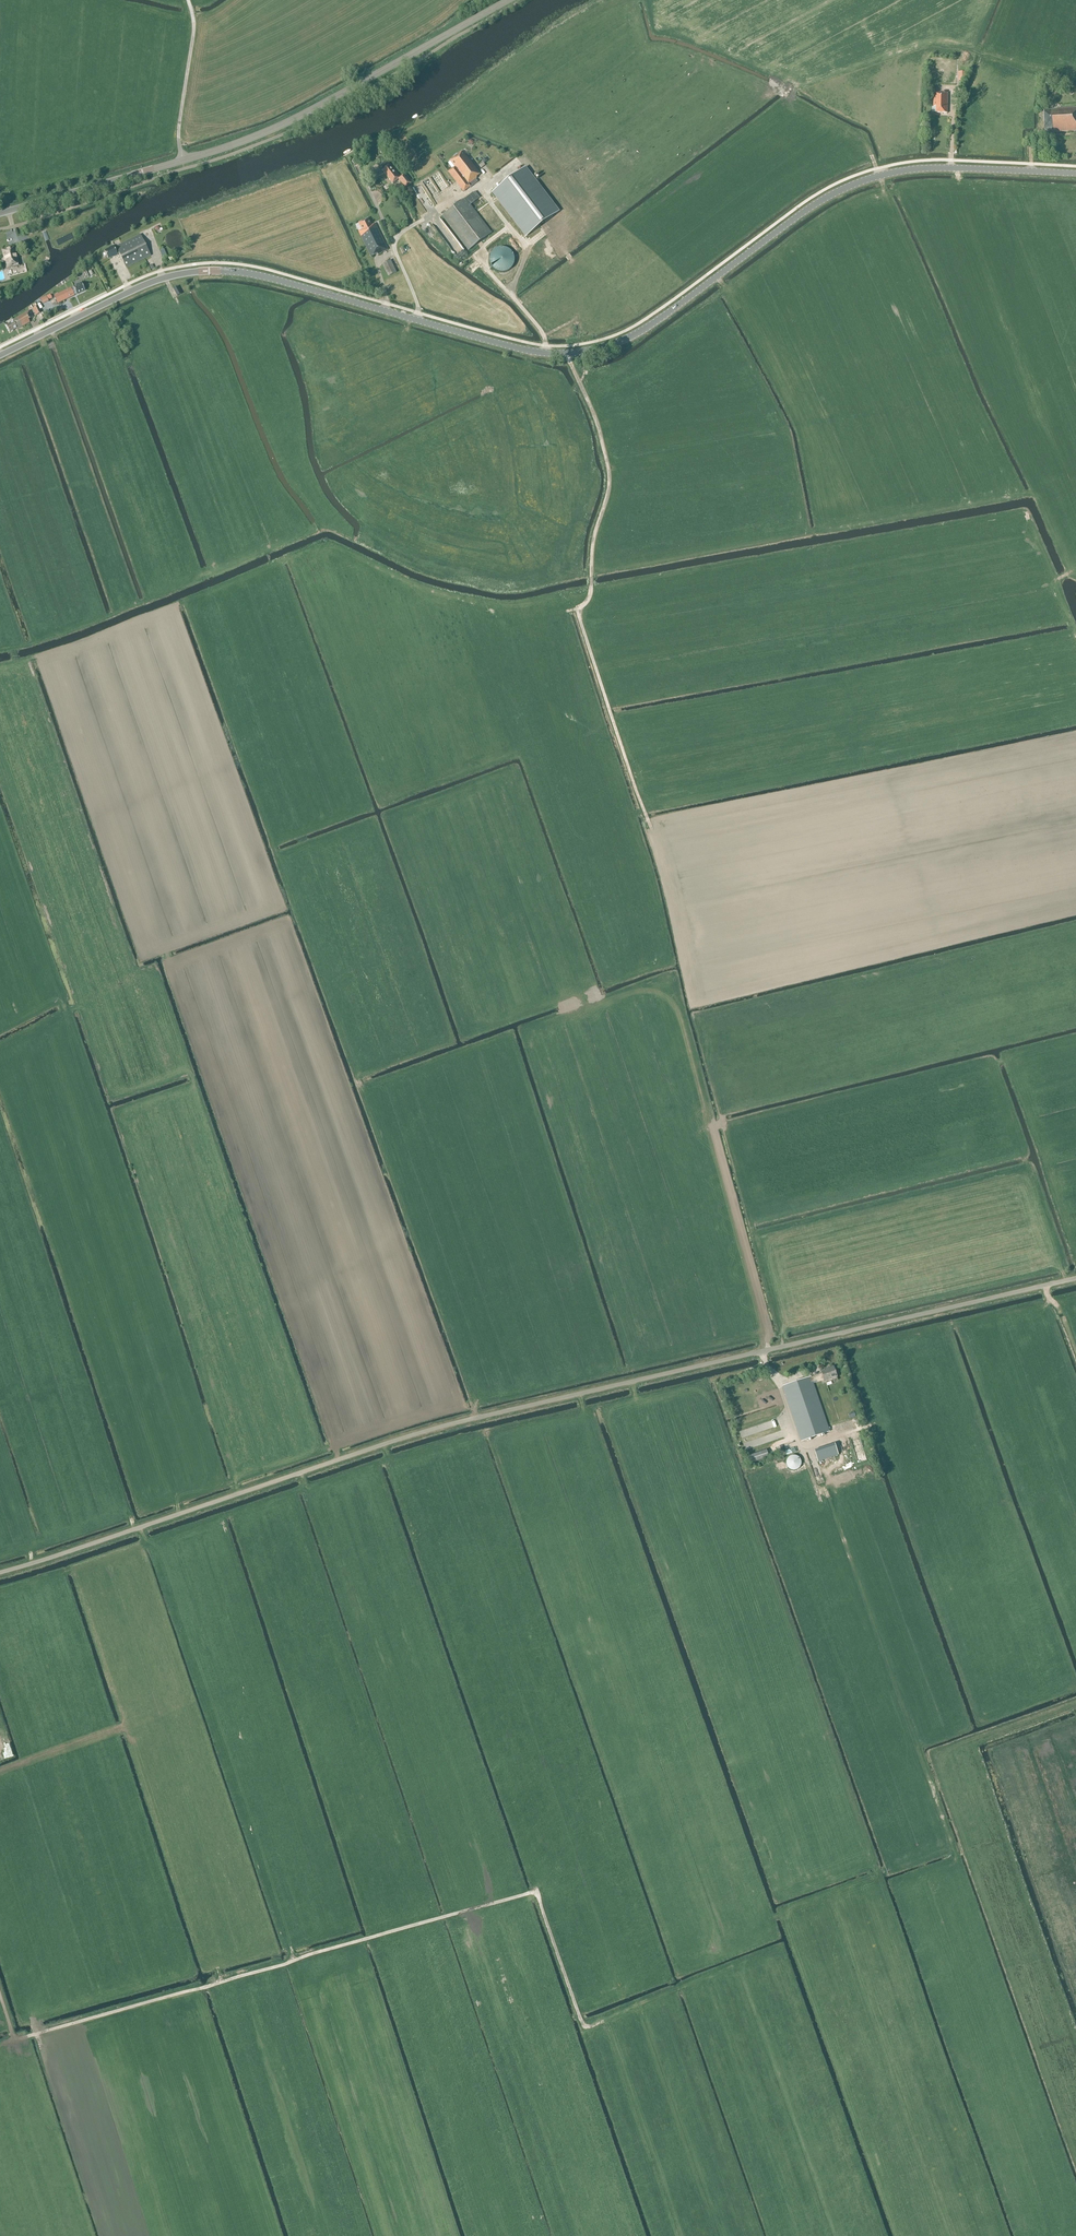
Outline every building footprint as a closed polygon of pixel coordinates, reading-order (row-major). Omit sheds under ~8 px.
[(958,81),(966,81),(966,72),(958,72),(958,81)] [(932,107),(932,113),(936,113),(947,114),(948,94),(944,94),(944,93),(934,93),(933,107),(932,107)] [(1055,109),(1055,110),(1044,111),(1045,131),(1051,131),(1051,133),(1075,131),(1075,108),(1055,109)] [(466,158),(462,152),(457,156),(457,155),(454,157),(455,157),(450,161),(455,167),(454,167),(448,172),(464,192),(470,187),(470,188),(478,182),(476,179),(477,178),(476,177),(481,174),(467,157),(466,158)] [(393,171),(393,169),(389,165),(382,170),(393,184),(399,179),(400,181),(406,177),(404,175),(400,178),(394,170),(393,171)] [(558,212),(524,168),(493,192),(527,236),(558,212)] [(478,199),(473,193),(465,198),(442,216),(468,251),(492,233),(470,205),(478,199)] [(371,225),(368,219),(359,223),(362,230),(359,232),(371,257),(377,254),(378,255),(388,250),(375,224),(371,225)] [(103,253),(102,255),(103,257),(104,257),(107,256),(108,259),(117,255),(117,254),(119,253),(126,268),(150,256),(140,235),(116,247),(117,248),(114,249),(113,247),(104,251),(105,252),(103,253)] [(502,272),(504,272),(506,272),(507,271),(509,271),(510,270),(511,268),(512,267),(513,266),(514,264),(514,263),(515,261),(515,259),(515,258),(514,256),(514,255),(513,253),(512,252),(511,251),(509,249),(508,249),(506,248),(505,248),(503,247),(501,247),(500,248),(498,248),(497,249),(495,250),(494,251),(493,252),(492,253),(491,255),(490,256),(490,258),(490,260),(490,261),(490,263),(491,265),(492,266),(492,267),(494,269),(495,270),(496,271),(498,271),(499,272),(501,272),(502,272)] [(15,255),(13,248),(3,251),(4,257),(5,262),(6,262),(8,269),(18,266),(16,258),(17,258),(16,255),(15,255)] [(388,276),(396,273),(391,260),(382,264),(388,276)] [(71,289),(53,297),(57,304),(74,296),(76,295),(85,291),(81,284),(73,288),(71,289)] [(177,296),(181,294),(177,287),(173,289),(177,296)] [(36,316),(41,313),(37,306),(32,309),(36,316)] [(13,322),(6,325),(10,332),(17,329),(30,322),(28,320),(33,317),(29,311),(17,318),(13,320),(13,322)] [(824,1381),(837,1377),(834,1367),(828,1368),(829,1369),(821,1372),(822,1374),(811,1377),(783,1386),(801,1441),(829,1432),(812,1382),(817,1380),(818,1382),(824,1380),(824,1381)] [(850,1401),(843,1403),(845,1410),(851,1408),(850,1401)] [(848,1433),(849,1433),(850,1433),(851,1432),(851,1431),(852,1431),(852,1430),(852,1429),(852,1428),(852,1427),(851,1427),(851,1426),(850,1426),(849,1425),(848,1425),(847,1425),(846,1426),(845,1427),(844,1428),(844,1429),(844,1430),(844,1431),(845,1432),(846,1433),(847,1433),(848,1433)] [(818,1461),(838,1455),(834,1443),(814,1450),(818,1461)] [(779,1455),(784,1453),(782,1445),(776,1447),(779,1455)] [(748,1455),(750,1463),(769,1457),(767,1449),(748,1455)] [(793,1470),(795,1470),(796,1470),(797,1470),(799,1469),(799,1468),(800,1467),(801,1466),(801,1464),(801,1463),(801,1462),(801,1460),(801,1459),(800,1458),(799,1457),(798,1456),(797,1456),(795,1455),(794,1455),(793,1455),(791,1456),(790,1456),(789,1457),(788,1458),(787,1459),(787,1460),(786,1461),(786,1463),(786,1464),(786,1465),(787,1466),(788,1467),(789,1468),(790,1469),(791,1470),(792,1470),(793,1470)]
